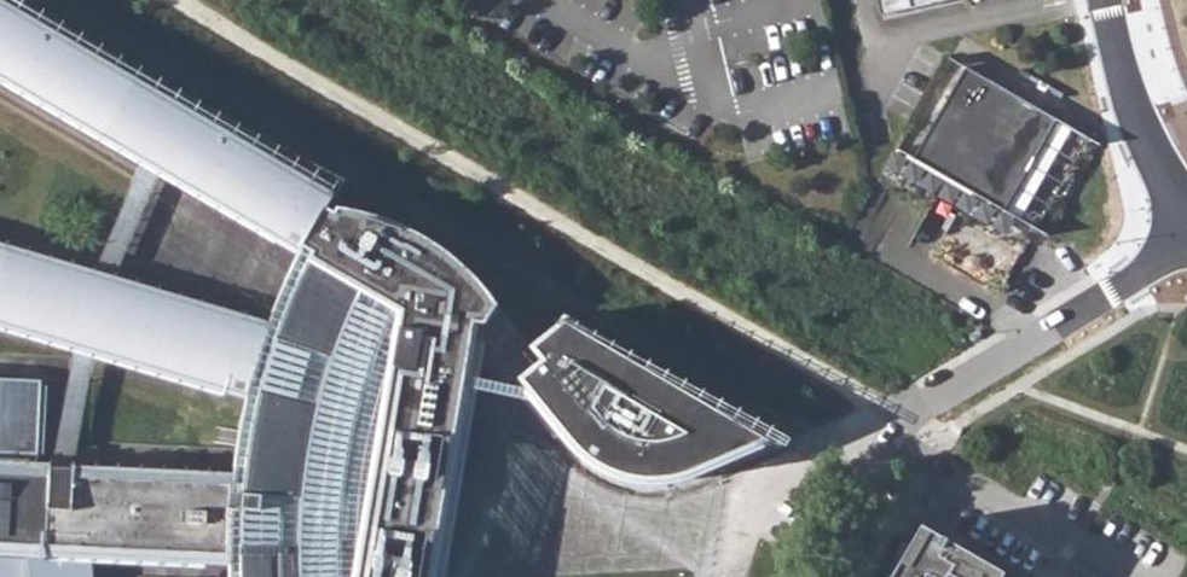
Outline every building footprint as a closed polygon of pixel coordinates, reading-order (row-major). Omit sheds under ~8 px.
[(0,378),(0,576),(442,576),(476,387),(477,385),(478,377),(487,326),(500,312),(495,302),(485,288),(462,265),(432,245),(402,229),(370,217),(344,211),(339,218),(332,211),(348,185),(24,0),(0,0),(0,78),(299,252),(269,323),(0,245),(0,324),(246,396),(240,431),(246,432),(243,446),(237,445),(231,475),(50,467),(37,466),(41,380),(0,378)] [(887,26),(976,5),(975,0),(881,0),(887,26)] [(1066,129),(975,77),(923,162),(1014,216),(1066,129)] [(565,318),(530,346),(540,361),(517,377),(525,387),(531,395),(544,411),(575,450),(591,463),(601,469),(616,475),(628,480),(643,482),(660,482),(678,480),(683,478),(688,476),(727,460),(773,439),(565,318)] [(478,377),(477,385),(531,395),(525,387),(478,377)] [(924,531),(898,576),(1005,576),(924,531)]
